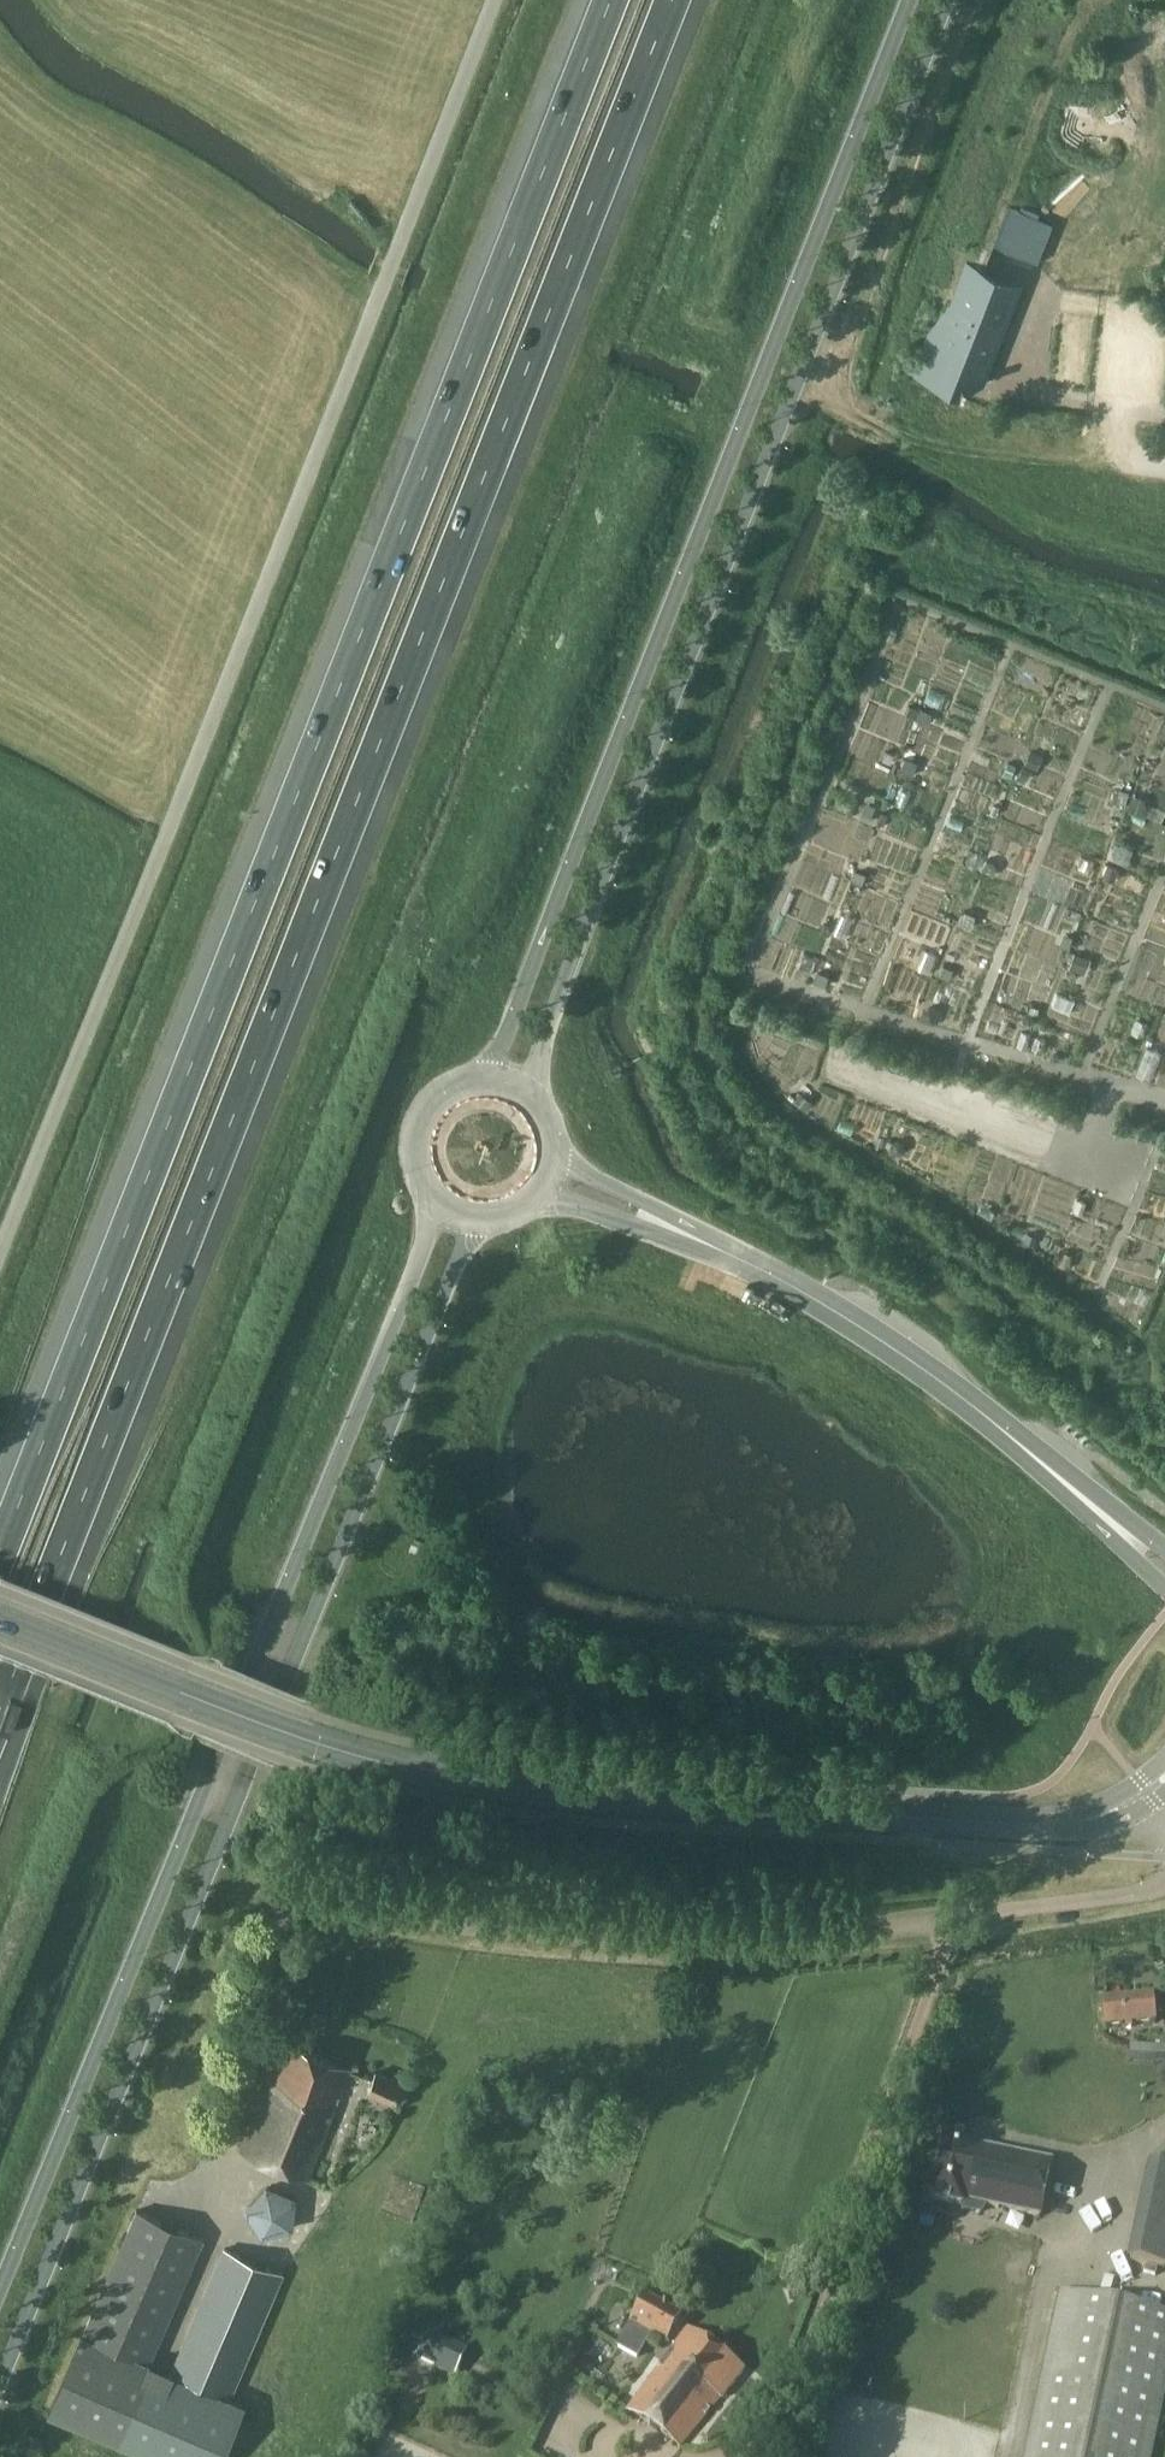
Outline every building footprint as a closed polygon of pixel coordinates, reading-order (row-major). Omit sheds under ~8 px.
[(1010,208),(997,242),(1036,257),(1049,223),(1010,208)] [(984,382),(1022,284),(966,263),(950,306),(921,345),(911,371),(965,392),(984,382)] [(909,706),(905,716),(916,720),(920,711),(909,706)] [(920,711),(916,720),(927,725),(932,714),(920,709),(920,711)] [(1031,750),(1028,758),(1040,764),(1043,755),(1031,750)] [(1133,796),(1127,811),(1143,818),(1147,808),(1144,800),(1133,796)] [(867,803),(861,816),(871,820),(876,807),(867,803)] [(1115,845),(1111,857),(1128,863),(1132,851),(1115,845)] [(965,914),(962,919),(974,924),(977,919),(965,914)] [(1074,954),(1069,967),(1085,973),(1090,960),(1074,954)] [(943,967),(939,976),(950,981),(954,971),(943,967)] [(923,1011),(920,1020),(934,1024),(939,1010),(932,1007),(923,1011)] [(801,1094),(796,1101),(806,1109),(812,1102),(801,1094)] [(892,1145),(891,1150),(893,1155),(899,1156),(903,1154),(905,1148),(902,1144),(897,1142),(892,1145)] [(954,1171),(948,1188),(959,1192),(965,1175),(954,1171)] [(1027,1235),(1025,1243),(1034,1246),(1036,1238),(1027,1235)] [(1131,2028),(1131,2023),(1155,2021),(1151,1994),(1101,1998),(1104,2026),(1124,2025),(1124,2028),(1131,2028)] [(305,2179),(335,2107),(349,2070),(289,2042),(271,2081),(241,2150),(305,2179)] [(395,2104),(402,2084),(376,2074),(368,2094),(395,2104)] [(1038,2217),(1050,2162),(973,2145),(974,2141),(943,2134),(929,2198),(960,2205),(961,2200),(1038,2217)] [(304,2217),(285,2195),(254,2222),(273,2243),(304,2217)] [(246,2400),(231,2394),(283,2272),(222,2245),(169,2368),(150,2359),(205,2236),(135,2207),(46,2411),(150,2456),(222,2456),(246,2400)] [(665,2345),(682,2311),(644,2289),(616,2345),(631,2353),(642,2332),(665,2345)] [(1164,2403),(1164,2314),(1059,2292),(1024,2456),(1154,2456),(1164,2403)] [(722,2400),(743,2373),(684,2328),(625,2410),(680,2448),(720,2399),(722,2400)]
